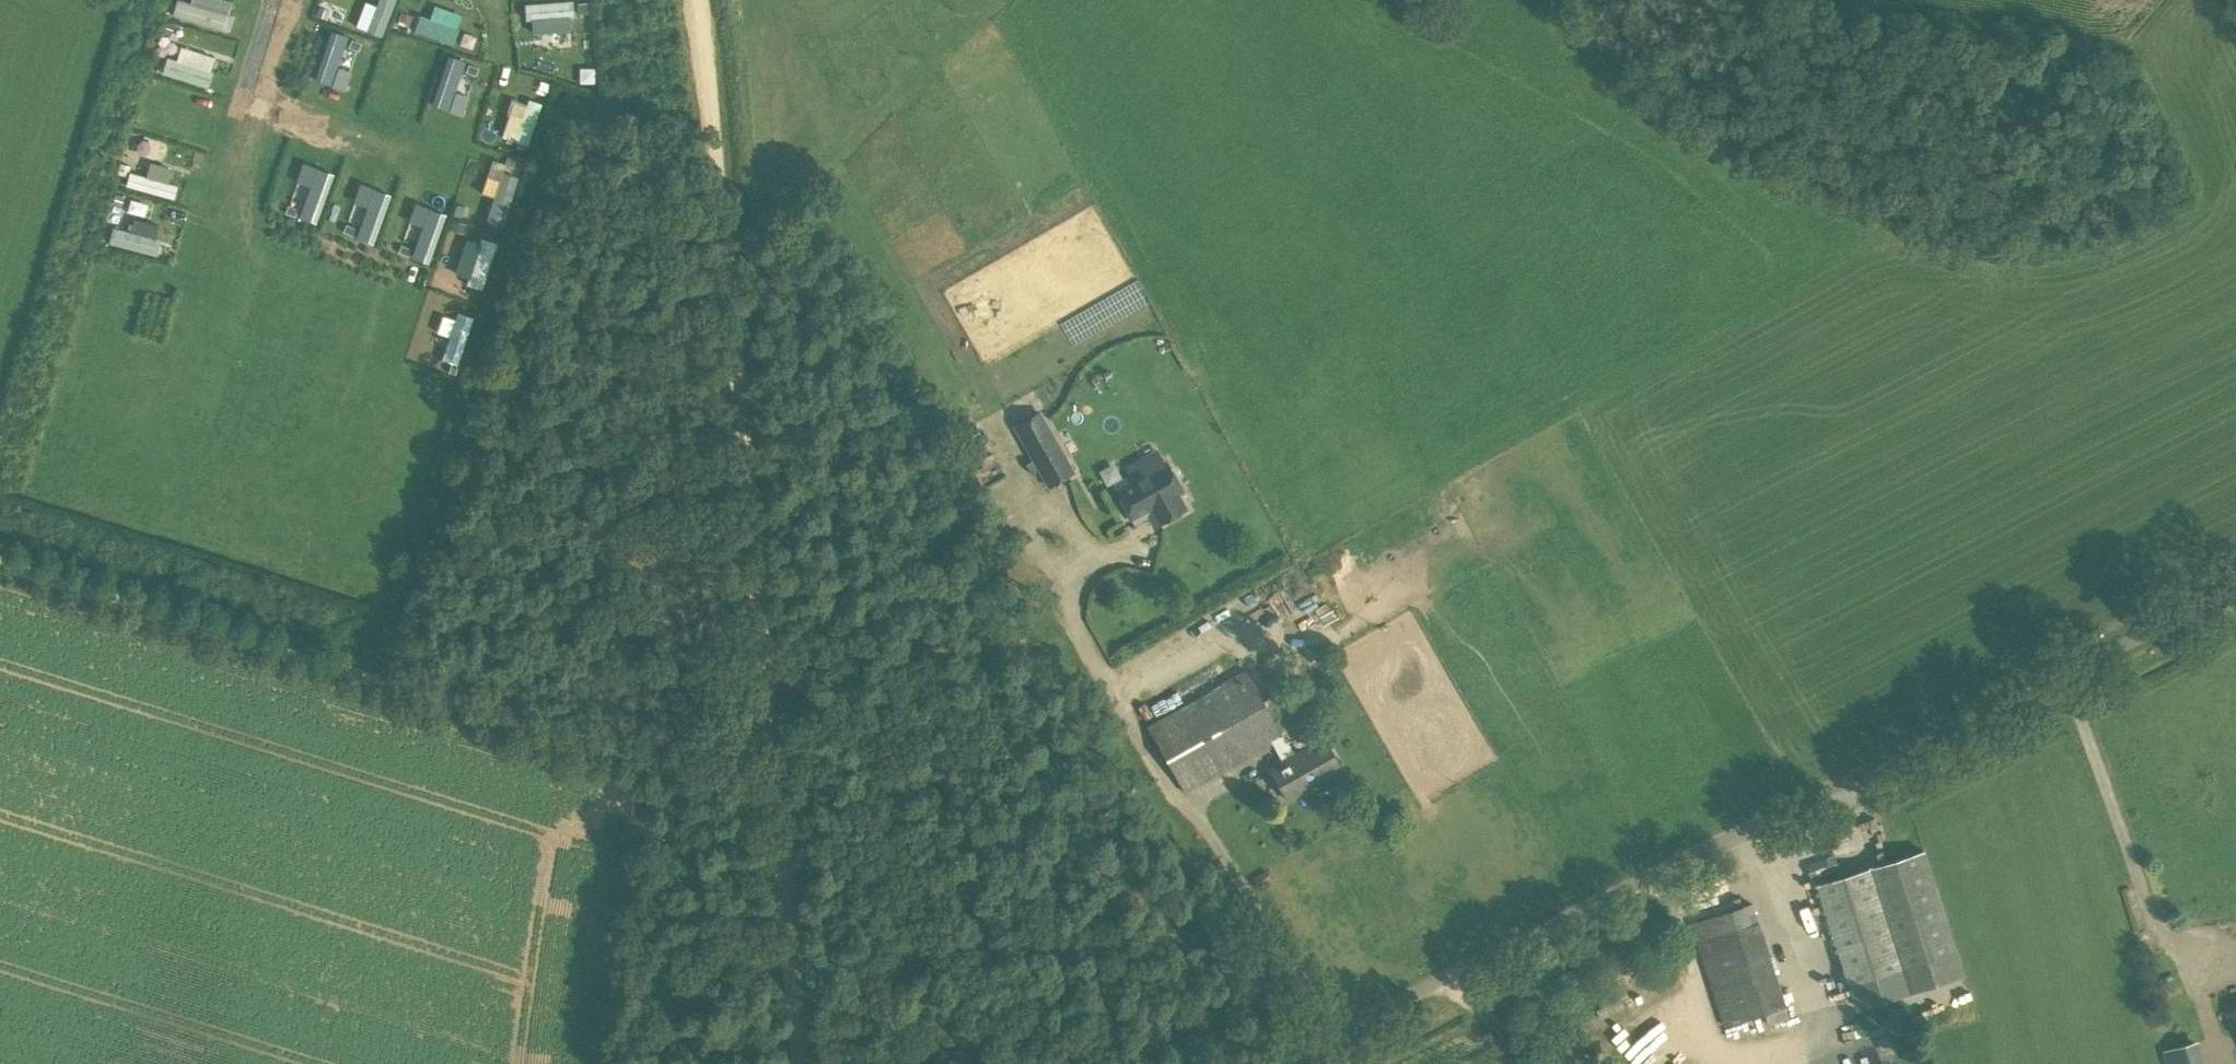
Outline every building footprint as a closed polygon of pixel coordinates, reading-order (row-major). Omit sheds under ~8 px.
[(587,2),(577,3),(578,13),(588,12),(587,2)] [(465,224),(452,220),(449,229),(463,233),(465,224)] [(1039,412),(1015,427),(1048,485),(1073,471),(1039,412)] [(1131,473),(1111,485),(1135,525),(1153,514),(1160,525),(1188,509),(1180,495),(1184,493),(1165,460),(1135,479),(1131,473)] [(1213,687),(1148,725),(1185,790),(1271,740),(1283,761),(1271,768),(1289,799),(1341,769),(1323,738),(1295,754),(1245,667),(1212,686),(1213,687)] [(1812,877),(1841,867),(1837,855),(1808,864),(1812,877)] [(1857,1002),(1884,994),(1879,979),(1957,955),(1926,855),(1821,887),(1857,1002)] [(1726,1024),(1786,1004),(1753,905),(1694,924),(1726,1024)] [(1731,1026),(1739,1050),(1768,1039),(1759,1016),(1731,1026)] [(2165,1053),(2168,1063),(2209,1063),(2203,1043),(2165,1053)]
